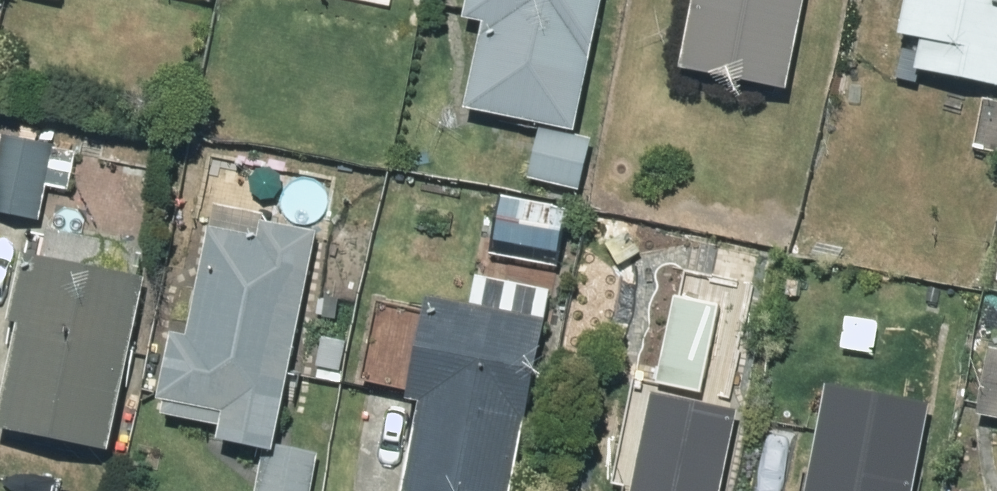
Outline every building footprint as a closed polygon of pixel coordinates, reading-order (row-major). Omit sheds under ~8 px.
[(573,128),(601,0),(466,0),(464,12),(483,17),(464,104),(573,128)] [(678,62),(788,84),(804,0),(690,0),(678,62)] [(898,30),(922,35),(916,66),(996,81),(996,0),(904,0),(898,30)] [(531,134),(521,174),(571,187),(581,147),(531,134)] [(10,263),(22,200),(0,196),(0,261),(10,263)] [(402,486),(429,490),(510,490),(551,287),(527,282),(531,259),(559,264),(570,209),(519,199),(511,241),(487,236),(479,272),(475,271),(469,303),(425,294),(404,396),(419,399),(402,486)] [(168,333),(155,395),(221,408),(215,434),(272,447),(315,233),(260,222),(257,238),(206,228),(186,337),(168,333)] [(133,271),(139,245),(48,225),(42,255),(23,250),(8,317),(16,319),(0,392),(0,421),(106,445),(143,273),(133,271)] [(674,302),(658,380),(701,389),(717,311),(674,302)] [(846,314),(841,345),(875,351),(880,319),(846,314)] [(341,367),(345,339),(322,336),(319,364),(341,367)] [(991,344),(978,410),(996,413),(996,345),(991,344)] [(804,490),(913,490),(931,401),(826,380),(804,490)] [(737,406),(650,388),(629,490),(720,490),(737,406)]
